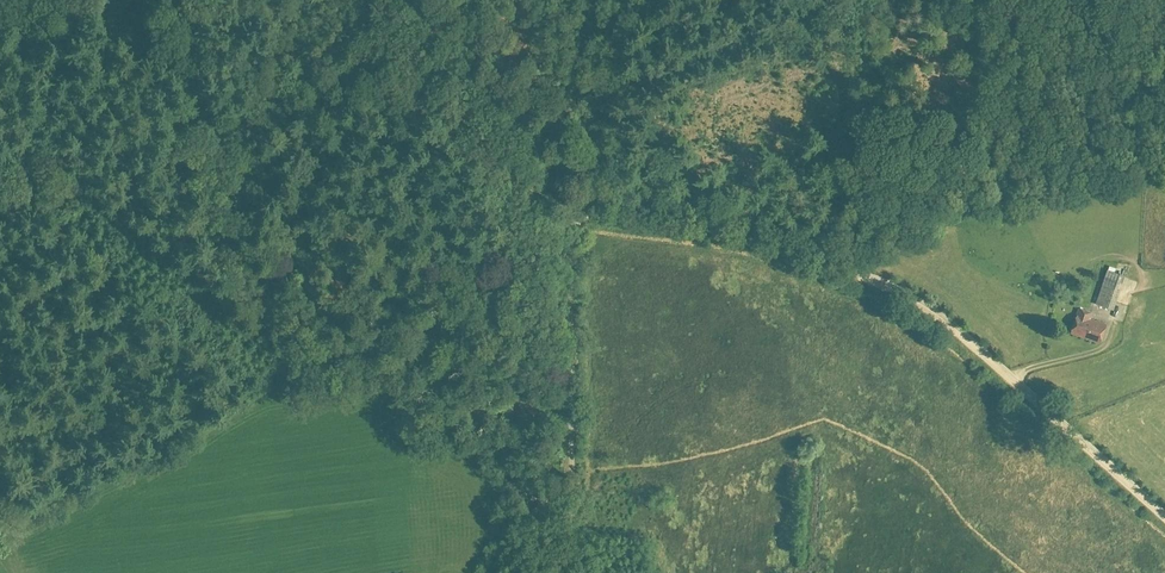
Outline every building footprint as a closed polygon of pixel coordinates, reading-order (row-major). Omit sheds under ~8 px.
[(1121,273),(1108,269),(1096,303),(1109,307),(1121,273)] [(1100,342),(1107,323),(1091,317),(1093,311),(1080,307),(1071,331),(1100,342)]
